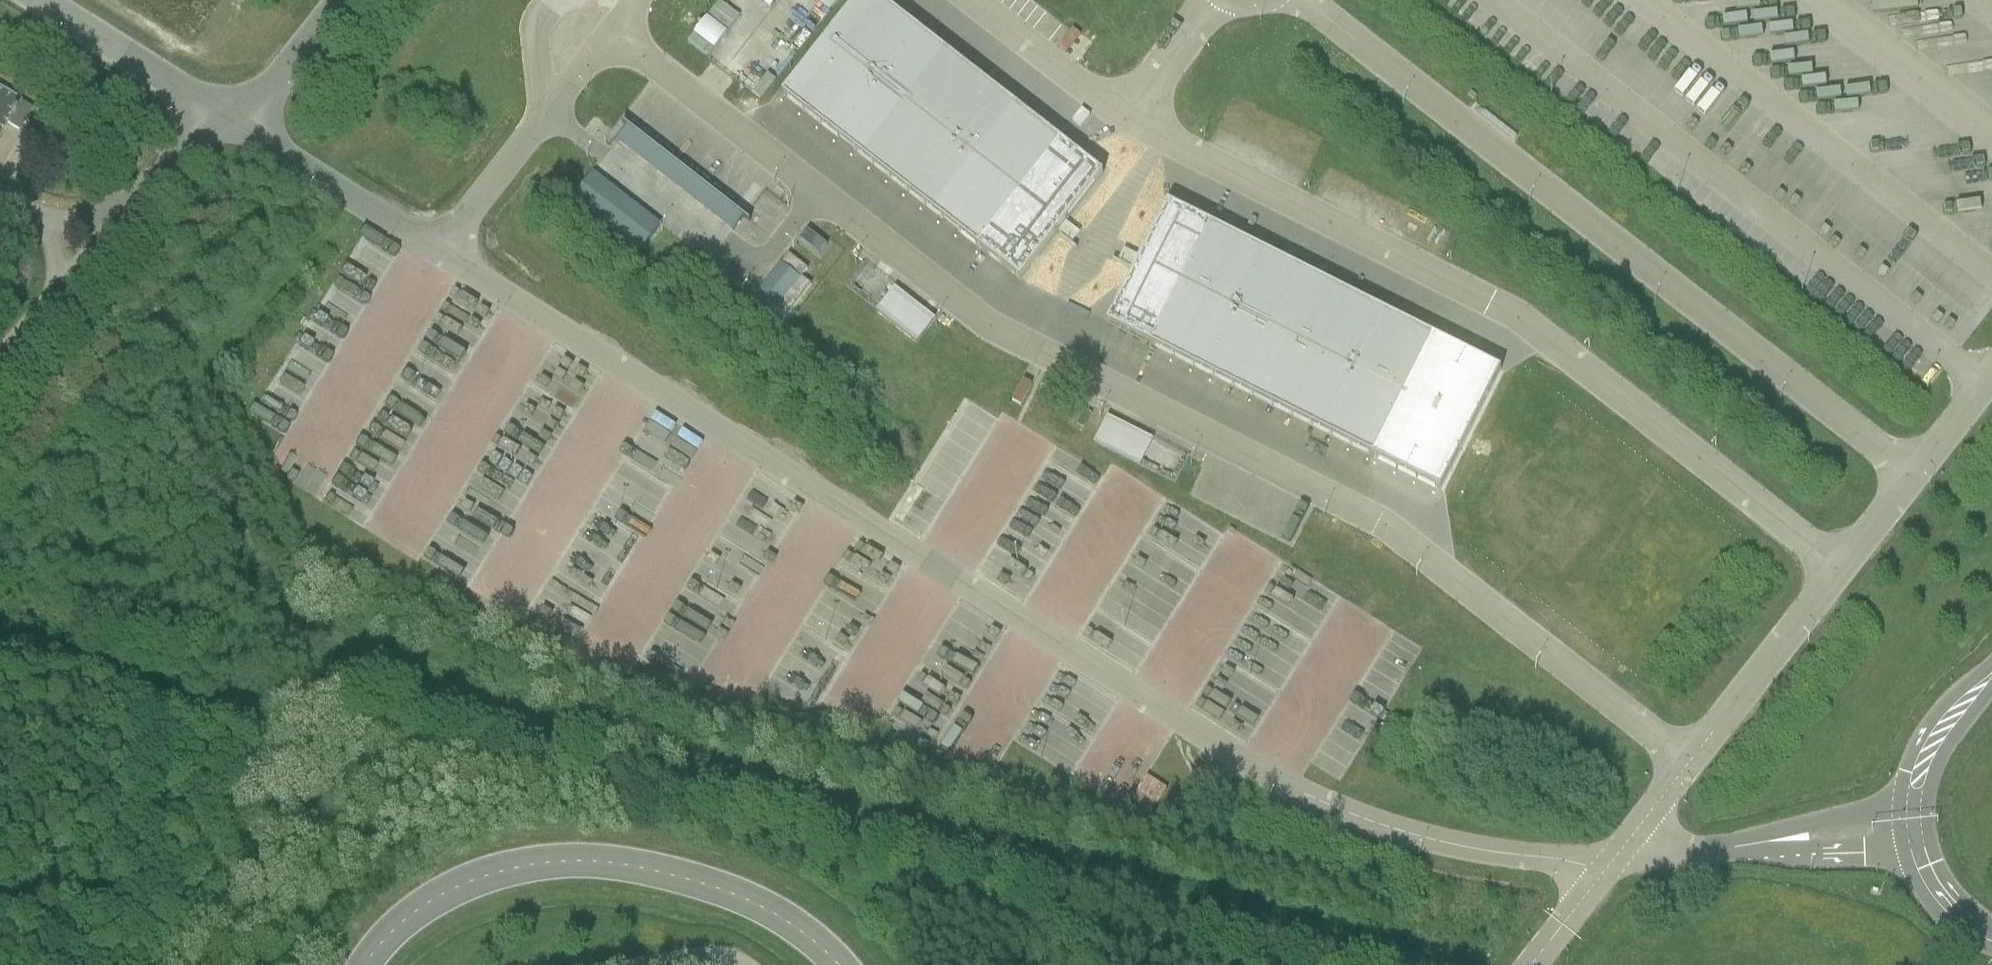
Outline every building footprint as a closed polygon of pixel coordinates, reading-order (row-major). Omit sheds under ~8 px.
[(1020,281),(1061,229),(1103,175),(878,0),(858,0),(783,96),(1020,281)] [(830,14),(841,0),(820,0),(817,4),(830,14)] [(688,43),(708,58),(739,17),(719,2),(688,43)] [(752,94),(760,101),(776,81),(767,75),(752,94)] [(19,104),(0,92),(0,136),(7,125),(17,131),(30,110),(21,105),(12,120),(10,119),(11,118),(13,119),(16,114),(14,113),(19,104)] [(593,173),(572,200),(640,252),(661,226),(593,173)] [(1135,270),(1108,324),(1109,325),(1152,346),(1372,457),(1440,491),(1500,372),(1433,338),(1431,336),(1213,227),(1168,204),(1140,259),(1138,263),(1135,270)] [(807,231),(800,241),(819,256),(827,246),(807,231)] [(754,299),(746,309),(765,324),(771,316),(782,324),(811,286),(801,278),(807,270),(788,255),(774,273),(772,275),(755,297),(754,299)] [(876,312),(916,344),(935,320),(895,289),(876,312)] [(1107,418),(1094,444),(1139,468),(1152,441),(1107,418)] [(1130,801),(1156,813),(1168,787),(1142,776),(1130,801)]
